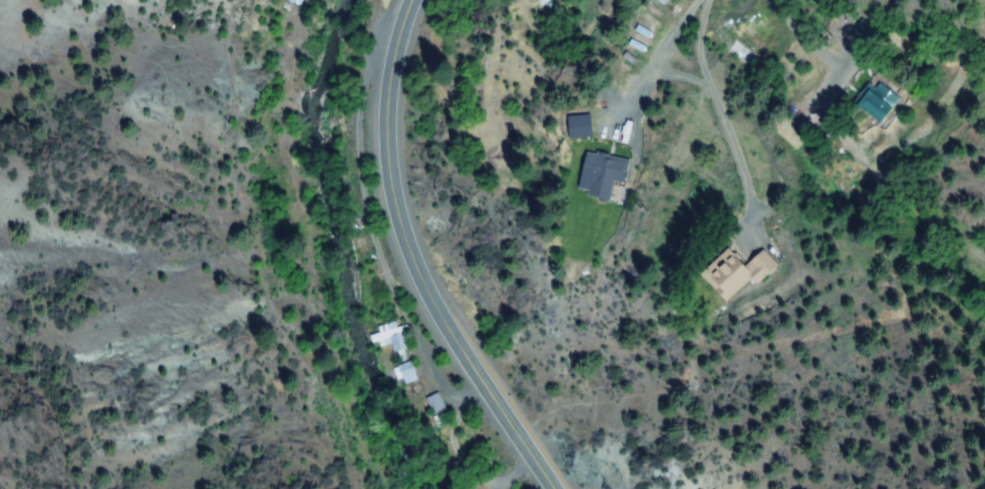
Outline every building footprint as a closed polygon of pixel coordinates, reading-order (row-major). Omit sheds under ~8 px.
[(582,142),(582,119),(552,119),(552,142),(582,142)] [(373,326),(377,348),(388,346),(390,355),(405,352),(399,322),(373,326)] [(419,380),(409,361),(393,370),(403,388),(419,380)]
